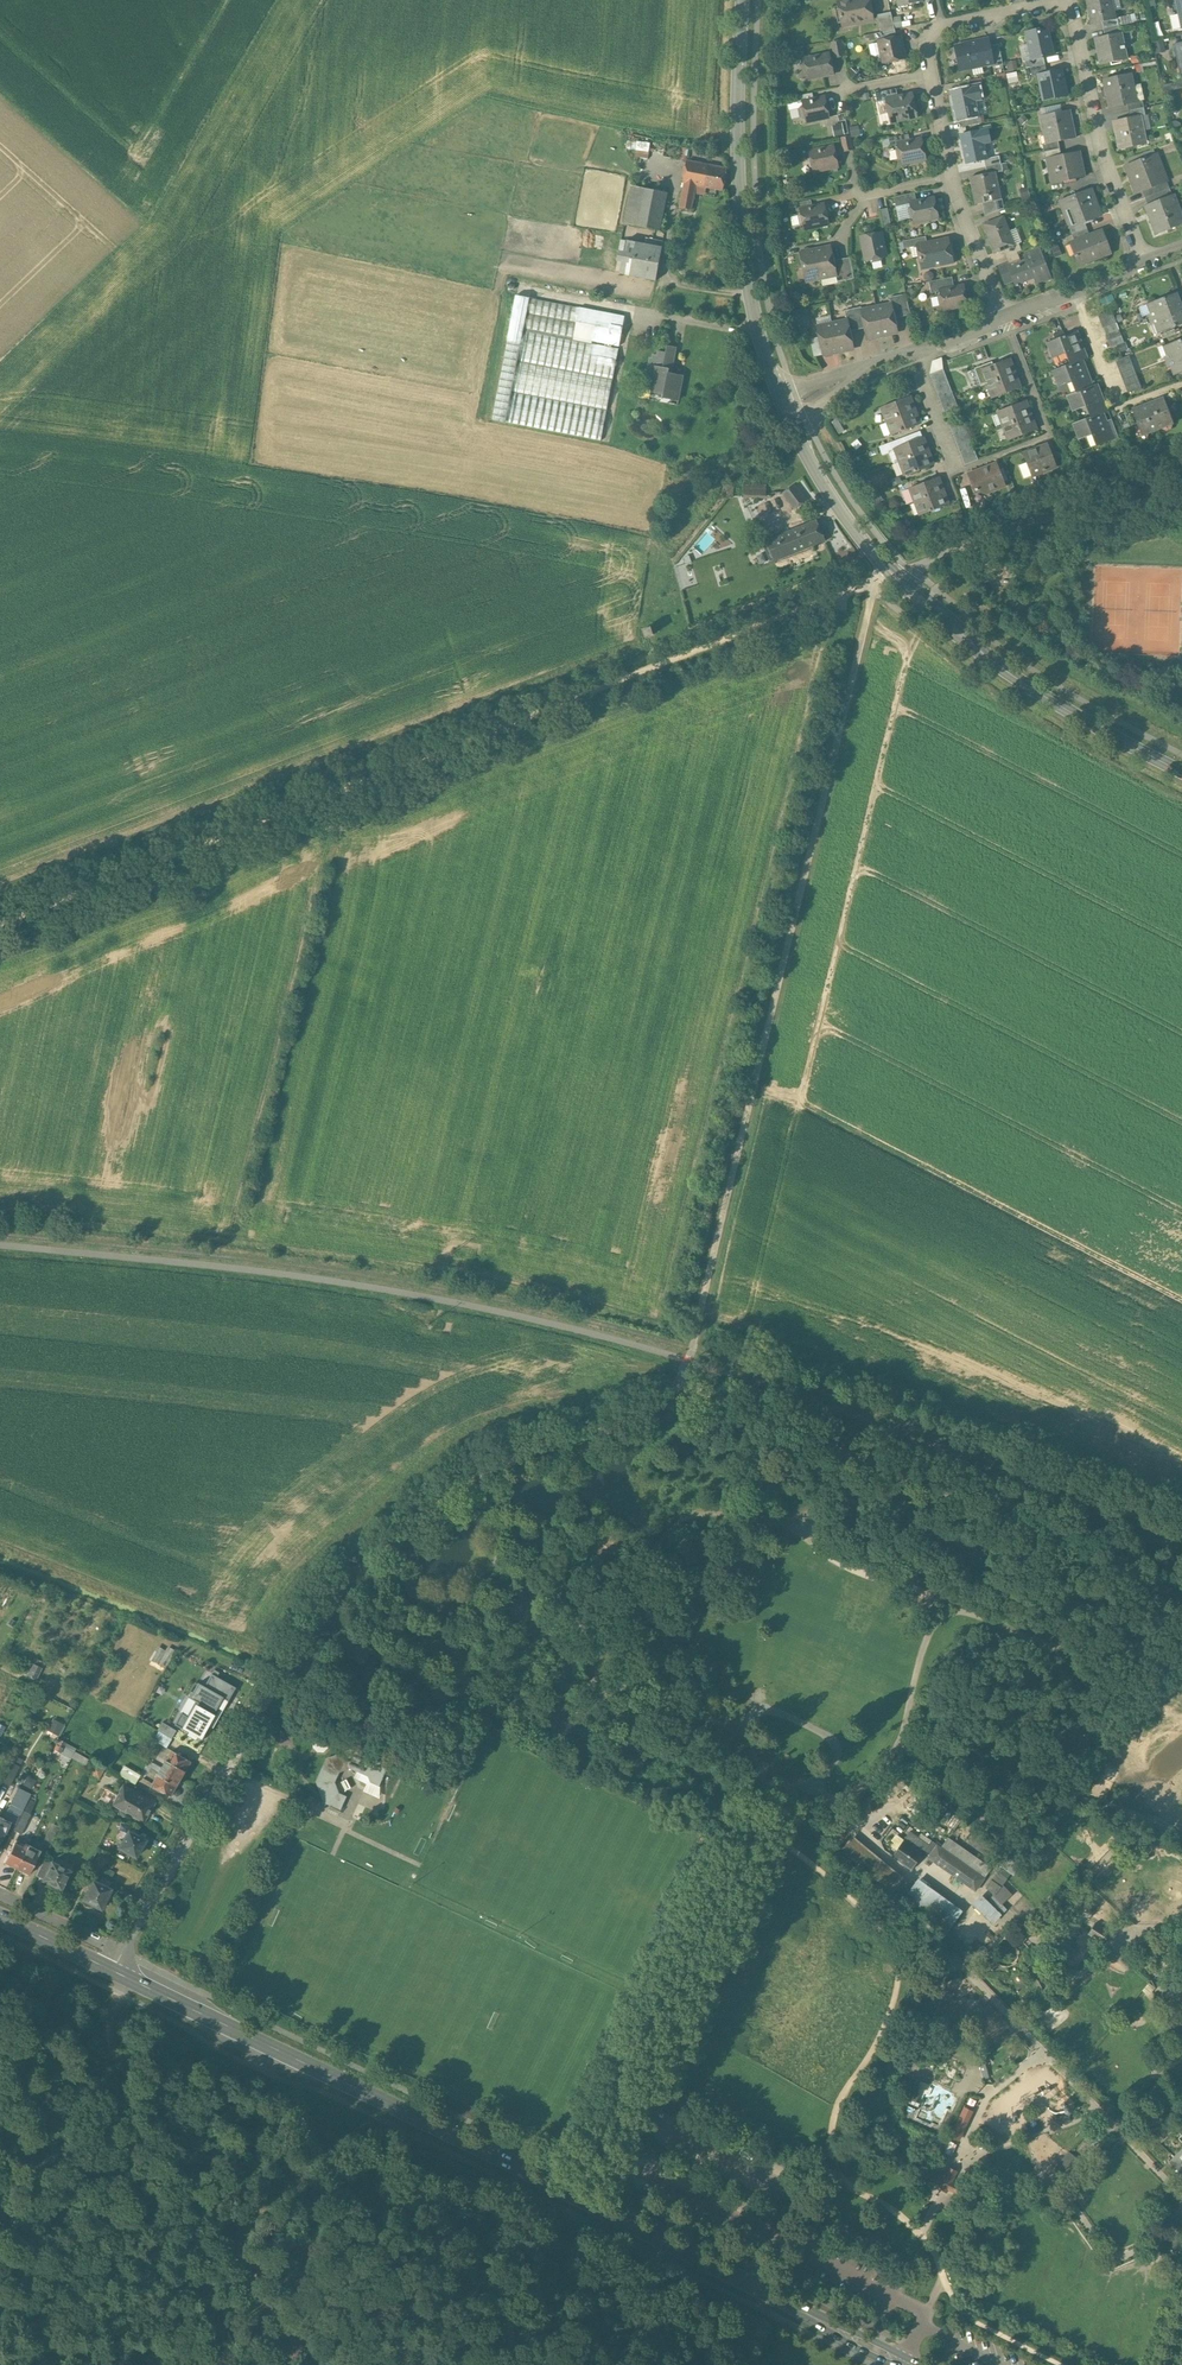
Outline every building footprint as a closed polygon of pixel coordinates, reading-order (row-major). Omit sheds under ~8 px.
[(838,3),(843,26),(873,19),(869,0),(851,0),(838,3)] [(1091,17),(1094,17),(1095,23),(1102,21),(1115,19),(1114,19),(1111,0),(1088,0),(1091,17)] [(891,14),(878,17),(881,32),(895,29),(891,14)] [(1119,16),(1120,23),(1136,21),(1135,14),(1119,16)] [(901,15),(894,16),(896,27),(903,26),(901,15)] [(1115,19),(1102,21),(1104,29),(1119,25),(1117,18),(1114,19),(1115,19)] [(1119,25),(1104,29),(1105,36),(1121,33),(1119,25)] [(881,32),(874,34),(875,41),(879,40),(896,36),(895,29),(881,32)] [(1048,29),(1039,31),(1039,29),(1026,32),(1032,59),(1032,60),(1044,57),(1053,55),(1048,29)] [(1105,36),(1097,38),(1100,53),(1098,53),(1101,64),(1127,59),(1121,33),(1105,36)] [(896,36),(879,40),(884,64),(905,59),(900,36),(896,36)] [(989,37),(953,44),(958,72),(995,65),(991,46),(989,37)] [(840,41),(832,43),(835,58),(844,56),(840,41)] [(998,45),(991,46),(995,65),(1002,64),(998,45)] [(829,54),(805,59),(806,63),(803,65),(805,74),(808,75),(809,79),(833,74),(829,54)] [(1032,59),(1025,61),(1026,68),(1030,67),(1045,64),(1044,57),(1032,60),(1032,59)] [(1045,64),(1030,67),(1032,77),(1039,75),(1047,73),(1045,64)] [(1047,73),(1039,75),(1041,85),(1045,85),(1048,100),(1067,96),(1061,70),(1047,73)] [(1131,74),(1104,80),(1110,108),(1128,104),(1137,102),(1137,101),(1131,74)] [(970,80),(955,84),(956,91),(971,87),(970,80)] [(956,91),(952,92),(958,120),(960,120),(978,116),(977,112),(978,111),(977,109),(976,109),(975,101),(982,99),(979,86),(971,87),(956,91)] [(896,89),(875,93),(877,102),(887,100),(886,99),(898,97),(896,89)] [(813,93),(796,96),(798,104),(802,103),(814,100),(813,93)] [(898,97),(886,99),(887,100),(891,123),(917,117),(912,94),(898,97)] [(814,100),(802,103),(803,106),(800,108),(802,117),(805,119),(806,122),(830,117),(826,98),(814,100)] [(1137,102),(1128,104),(1129,111),(1144,108),(1143,100),(1137,101),(1137,102)] [(1144,108),(1129,111),(1131,118),(1141,115),(1142,116),(1146,115),(1144,108)] [(1070,110),(1041,116),(1045,136),(1051,135),(1052,142),(1052,143),(1058,142),(1075,138),(1070,110)] [(1131,118),(1113,121),(1119,149),(1138,145),(1137,140),(1146,138),(1142,116),(1141,115),(1131,118)] [(978,116),(960,120),(962,127),(982,123),(980,116),(978,116)] [(834,123),(834,135),(844,135),(843,123),(834,123)] [(860,125),(851,126),(852,136),(861,135),(860,125)] [(988,128),(961,134),(967,163),(984,159),(987,159),(986,154),(986,151),(985,151),(983,144),(991,142),(988,128)] [(909,135),(889,139),(891,146),(898,145),(898,144),(910,142),(909,135)] [(850,136),(841,138),(844,152),(852,150),(850,136)] [(637,138),(636,156),(649,157),(650,138),(637,138)] [(910,142),(898,144),(898,145),(899,148),(896,150),(898,159),(901,160),(902,164),(926,159),(922,139),(910,142)] [(1052,142),(1043,144),(1044,152),(1060,149),(1058,142),(1052,143),(1052,142)] [(834,147),(810,152),(811,155),(808,158),(810,167),(813,168),(814,171),(838,166),(834,147)] [(1060,149),(1044,152),(1046,160),(1049,159),(1049,158),(1061,155),(1060,149)] [(1061,155),(1049,158),(1049,159),(1055,183),(1084,177),(1079,152),(1061,155)] [(1157,154),(1126,166),(1136,194),(1143,191),(1167,182),(1157,154)] [(999,156),(987,159),(984,159),(986,167),(1001,164),(999,156)] [(727,169),(687,161),(683,183),(685,183),(696,185),(723,191),(727,169)] [(1001,164),(986,167),(987,174),(996,172),(996,173),(1002,171),(1001,164)] [(987,174),(970,177),(972,190),(975,189),(978,203),(977,203),(978,204),(982,203),(999,199),(999,198),(1001,198),(996,173),(996,172),(987,174)] [(1167,182),(1143,191),(1145,198),(1170,188),(1167,182)] [(696,185),(685,183),(680,208),(691,210),(696,185)] [(632,186),(625,224),(634,225),(641,188),(632,186)] [(668,193),(641,188),(634,225),(634,226),(660,231),(668,193)] [(1170,188),(1145,198),(1148,205),(1173,195),(1170,188)] [(1091,189),(1059,201),(1063,212),(1066,211),(1072,226),(1069,227),(1070,228),(1085,222),(1101,216),(1091,189)] [(915,193),(894,197),(896,207),(911,204),(910,203),(917,202),(915,193)] [(1146,206),(1157,234),(1181,225),(1181,216),(1174,195),(1173,195),(1148,205),(1146,206)] [(917,202),(910,203),(911,204),(911,207),(909,209),(911,218),(914,219),(915,223),(938,218),(934,198),(917,202)] [(999,199),(982,203),(985,216),(1004,209),(1002,198),(1001,198),(999,198),(999,199)] [(830,225),(825,202),(800,207),(805,230),(830,225)] [(883,225),(891,224),(888,207),(880,208),(883,225)] [(1004,217),(983,224),(994,253),(1003,250),(1014,245),(1004,217)] [(1085,222),(1070,228),(1072,235),(1087,229),(1085,222)] [(1087,229),(1072,235),(1075,241),(1090,235),(1087,229)] [(1075,241),(1070,243),(1076,258),(1077,258),(1079,265),(1111,253),(1102,231),(1090,235),(1075,241)] [(881,233),(859,237),(865,264),(886,259),(881,233)] [(926,236),(903,241),(904,249),(917,246),(917,245),(927,243),(926,236)] [(953,262),(948,239),(927,243),(917,245),(917,246),(922,269),(953,262)] [(662,248),(626,241),(620,274),(656,281),(662,248)] [(1014,245),(1003,250),(1006,256),(1017,252),(1022,251),(1019,243),(1014,245)] [(831,247),(815,250),(821,278),(836,275),(833,261),(831,247)] [(815,250),(800,253),(806,281),(821,278),(815,250)] [(1025,260),(1021,261),(1020,259),(1008,263),(1018,290),(1019,289),(1017,283),(1035,276),(1037,282),(1050,278),(1040,251),(1024,257),(1025,260)] [(1017,252),(1006,256),(1008,263),(1020,259),(1017,252)] [(850,258),(842,259),(846,280),(854,278),(850,258)] [(842,259),(833,261),(836,275),(837,282),(846,280),(842,259)] [(952,277),(929,282),(931,293),(940,291),(954,288),(952,277)] [(954,288),(940,291),(941,294),(938,296),(940,306),(943,307),(944,310),(968,305),(964,286),(954,288)] [(1175,293),(1149,303),(1153,313),(1148,315),(1149,320),(1180,308),(1175,293)] [(906,294),(898,296),(903,317),(910,315),(906,294)] [(898,296),(890,297),(891,304),(892,304),(895,318),(903,317),(898,296)] [(579,308),(530,298),(524,329),(574,339),(579,308)] [(1115,301),(1102,306),(1105,313),(1111,310),(1117,308),(1115,301)] [(891,304),(877,308),(882,335),(898,332),(895,318),(892,304),(891,304)] [(861,307),(853,309),(858,330),(865,328),(861,311),(862,311),(861,307)] [(862,311),(861,311),(865,328),(867,339),(882,335),(877,308),(862,311)] [(1149,320),(1151,324),(1156,322),(1160,332),(1181,324),(1181,312),(1180,308),(1149,320)] [(853,309),(845,311),(847,321),(848,321),(850,331),(858,330),(853,309)] [(1105,313),(1098,315),(1101,322),(1114,317),(1111,310),(1105,313)] [(625,316),(598,311),(592,342),(619,347),(625,316)] [(1114,317),(1101,322),(1103,328),(1116,323),(1114,317)] [(847,321),(832,324),(838,352),(853,349),(850,331),(848,321),(847,321)] [(1116,323),(1103,328),(1106,335),(1119,329),(1116,323)] [(832,324),(817,327),(823,355),(838,352),(832,324)] [(1119,329),(1106,335),(1108,341),(1121,336),(1119,329)] [(619,349),(523,331),(517,361),(613,380),(619,349)] [(1077,331),(1047,343),(1052,356),(1068,350),(1073,363),(1083,359),(1083,360),(1088,358),(1077,331)] [(1121,336),(1108,341),(1111,348),(1124,342),(1121,336)] [(1165,345),(1169,355),(1171,360),(1181,356),(1181,339),(1165,345)] [(683,376),(672,374),(677,348),(667,346),(666,353),(658,351),(657,356),(653,355),(651,365),(649,365),(646,384),(653,385),(652,393),(663,395),(662,398),(678,401),(683,376)] [(1129,356),(1116,361),(1118,367),(1131,362),(1129,356)] [(1171,360),(1172,365),(1176,374),(1181,372),(1181,356),(1171,360)] [(1009,359),(992,365),(991,362),(974,369),(975,370),(975,369),(981,385),(981,386),(987,384),(1012,374),(1010,368),(1013,367),(1009,359)] [(1083,359),(1073,363),(1052,371),(1057,384),(1073,378),(1078,391),(1079,392),(1094,386),(1093,386),(1083,360),(1083,359)] [(613,380),(517,361),(511,392),(607,410),(613,380)] [(1131,362),(1118,367),(1121,374),(1134,369),(1131,362)] [(943,369),(930,374),(933,381),(946,375),(943,369)] [(1134,369),(1121,374),(1123,380),(1136,375),(1134,369)] [(1012,374),(987,384),(993,398),(1020,388),(1017,379),(1014,380),(1012,374)] [(946,375),(933,381),(935,387),(948,382),(946,375)] [(1136,375),(1123,380),(1125,386),(1139,381),(1136,375)] [(1139,381),(1125,386),(1128,393),(1141,388),(1139,381)] [(948,382),(935,387),(937,393),(950,388),(948,382)] [(1094,386),(1079,392),(1078,391),(1067,396),(1072,409),(1088,403),(1093,416),(1093,417),(1104,413),(1108,411),(1098,384),(1093,386),(1094,386)] [(950,388),(937,393),(940,399),(953,394),(950,388)] [(607,410),(511,392),(506,423),(601,441),(607,410)] [(953,394),(940,399),(942,405),(955,400),(953,394)] [(910,397),(882,407),(887,421),(912,412),(910,405),(912,404),(910,397)] [(1164,398),(1148,404),(1157,429),(1171,423),(1172,420),(1164,398)] [(955,400),(942,405),(945,412),(958,407),(955,400)] [(1026,401),(998,412),(1003,426),(1028,416),(1026,410),(1029,409),(1026,401)] [(1148,404),(1133,410),(1141,432),(1145,434),(1157,429),(1148,404)] [(912,412),(887,421),(893,435),(917,425),(915,419),(918,418),(915,410),(912,412)] [(1104,413),(1093,417),(1093,416),(1073,424),(1078,438),(1094,431),(1099,445),(1114,439),(1104,413)] [(1028,416),(1003,426),(1009,440),(1037,430),(1033,421),(1031,422),(1028,416)] [(962,418),(949,423),(951,429),(965,424),(962,418)] [(965,424),(951,429),(954,435),(967,430),(965,424)] [(967,430),(954,435),(956,442),(969,436),(967,430)] [(969,436),(956,442),(958,448),(972,443),(969,436)] [(923,437),(895,448),(900,462),(925,452),(923,446),(926,445),(923,437)] [(972,443),(958,448),(961,454),(974,449),(972,443)] [(1047,445),(1024,453),(1033,476),(1056,467),(1047,445)] [(974,449),(961,454),(963,460),(977,455),(974,449)] [(925,452),(900,462),(906,476),(930,466),(928,460),(931,459),(928,451),(925,452)] [(997,464),(969,475),(976,491),(980,490),(986,492),(1005,485),(997,464)] [(938,477),(910,488),(916,502),(940,492),(938,486),(941,485),(938,477)] [(744,483),(744,495),(767,495),(767,484),(744,483)] [(794,484),(782,493),(795,510),(807,500),(794,484)] [(940,492),(916,502),(921,515),(946,506),(943,499),(946,498),(943,491),(940,492)] [(817,520),(762,542),(771,563),(826,541),(817,520)] [(651,627),(643,630),(644,633),(646,637),(649,636),(654,635),(651,627)] [(387,1642),(364,1632),(360,1642),(373,1647),(372,1649),(382,1654),(387,1642)] [(159,1645),(151,1658),(166,1667),(176,1649),(168,1645),(166,1649),(159,1645)] [(43,1668),(33,1664),(28,1676),(37,1680),(43,1668)] [(48,1670),(43,1668),(37,1680),(43,1682),(48,1670)] [(212,1675),(205,1687),(226,1699),(230,1701),(237,1688),(235,1687),(236,1685),(230,1682),(229,1684),(212,1675)] [(205,1687),(200,1685),(193,1698),(197,1700),(218,1712),(226,1699),(205,1687)] [(197,1700),(193,1698),(187,1695),(178,1712),(183,1714),(177,1724),(182,1727),(190,1712),(197,1700)] [(218,1712),(197,1700),(190,1712),(182,1727),(192,1733),(191,1736),(198,1741),(200,1738),(206,1742),(220,1717),(217,1715),(218,1712)] [(48,1731),(61,1735),(65,1722),(51,1718),(48,1731)] [(171,1740),(159,1733),(154,1740),(167,1748),(171,1740)] [(66,1743),(58,1738),(53,1749),(61,1753),(66,1743)] [(175,1740),(171,1747),(183,1754),(187,1747),(175,1740)] [(191,1762),(172,1751),(162,1768),(181,1779),(191,1762)] [(353,1752),(329,1760),(320,1781),(328,1804),(340,1810),(346,1798),(339,1795),(335,1782),(340,1770),(352,1766),(383,1779),(388,1768),(353,1752)] [(15,1755),(2,1781),(10,1785),(23,1759),(15,1755)] [(104,1769),(94,1764),(90,1774),(99,1778),(104,1769)] [(126,1766),(121,1774),(136,1783),(141,1775),(126,1766)] [(181,1779),(162,1768),(152,1785),(171,1796),(181,1779)] [(90,1774),(87,1772),(84,1778),(96,1784),(99,1778),(90,1774)] [(24,1785),(33,1788),(36,1779),(27,1775),(24,1785)] [(156,1803),(125,1785),(114,1805),(145,1822),(156,1803)] [(1096,1800),(1086,1797),(1086,1796),(1073,1792),(1069,1802),(1092,1811),(1096,1800)] [(33,1812),(35,1801),(27,1799),(25,1810),(33,1812)] [(23,1811),(11,1805),(2,1824),(14,1830),(23,1811)] [(23,1811),(14,1830),(22,1834),(31,1815),(23,1811)] [(1168,1833),(1155,1827),(1149,1840),(1162,1846),(1168,1833)] [(148,1834),(138,1829),(135,1835),(145,1840),(148,1834)] [(57,1834),(49,1830),(42,1844),(50,1847),(57,1834)] [(977,1830),(968,1842),(1002,1866),(1011,1873),(1014,1875),(1023,1862),(977,1830)] [(135,1835),(129,1831),(119,1848),(135,1857),(145,1840),(135,1835)] [(913,1832),(895,1856),(912,1868),(925,1851),(971,1885),(986,1865),(949,1839),(942,1849),(932,1841),(930,1844),(913,1832)] [(853,1836),(842,1849),(894,1891),(904,1878),(853,1836)] [(17,1839),(6,1862),(17,1868),(27,1849),(29,1845),(17,1839)] [(41,1851),(29,1845),(27,1849),(39,1855),(41,1851)] [(39,1855),(27,1849),(17,1868),(30,1874),(39,1855)] [(45,1859),(36,1876),(43,1880),(52,1862),(45,1859)] [(70,1871),(52,1862),(43,1880),(43,1881),(61,1890),(70,1871)] [(1002,1866),(986,1887),(995,1894),(1011,1873),(1002,1866)] [(114,1883),(105,1879),(102,1884),(102,1885),(111,1890),(114,1883)] [(102,1884),(93,1880),(83,1901),(95,1907),(101,1910),(104,1904),(111,1890),(102,1885),(102,1884)] [(919,1883),(905,1902),(948,1933),(962,1914),(919,1883)] [(999,1915),(993,1907),(993,1906),(984,1896),(973,1904),(988,1923),(989,1923),(999,1915)] [(990,1903),(993,1907),(1000,1915),(1006,1909),(995,1896),(990,1903)] [(1097,1921),(1094,1925),(1088,1935),(1103,1945),(1112,1931),(1097,1921)] [(971,1927),(966,1935),(970,1938),(973,1933),(972,1932),(974,1929),(971,1927)] [(1143,1943),(1143,1939),(1142,1935),(1135,1932),(1134,1932),(1128,1938),(1129,1946),(1137,1948),(1143,1943)] [(977,1954),(982,1959),(990,1951),(985,1946),(977,1954)] [(1156,1987),(1149,1982),(1143,1990),(1149,1995),(1156,1987)] [(1063,2014),(1062,2013),(1054,2004),(1044,2013),(1044,2014),(1052,2023),(1053,2023),(1063,2014)] [(930,2067),(933,2061),(930,2060),(933,2054),(925,2051),(919,2062),(930,2067)] [(989,2078),(985,2061),(979,2065),(983,2079),(989,2078)] [(909,2098),(913,2099),(918,2101),(920,2095),(918,2094),(920,2087),(919,2087),(921,2080),(912,2077),(910,2083),(912,2084),(910,2091),(911,2092),(909,2098)] [(964,2107),(949,2136),(960,2141),(974,2111),(964,2107)] [(1169,2161),(1181,2173),(1181,2149),(1174,2156),(1169,2161)] [(1079,2159),(1070,2152),(1057,2167),(1065,2175),(1079,2159)] [(972,2171),(966,2169),(960,2180),(966,2183),(972,2171)] [(949,2176),(946,2175),(944,2179),(929,2171),(926,2178),(941,2185),(939,2189),(943,2191),(946,2192),(948,2188),(960,2195),(964,2188),(951,2182),(953,2178),(949,2176)] [(1167,2260),(1164,2261),(1156,2264),(1160,2274),(1171,2270),(1167,2260)]
